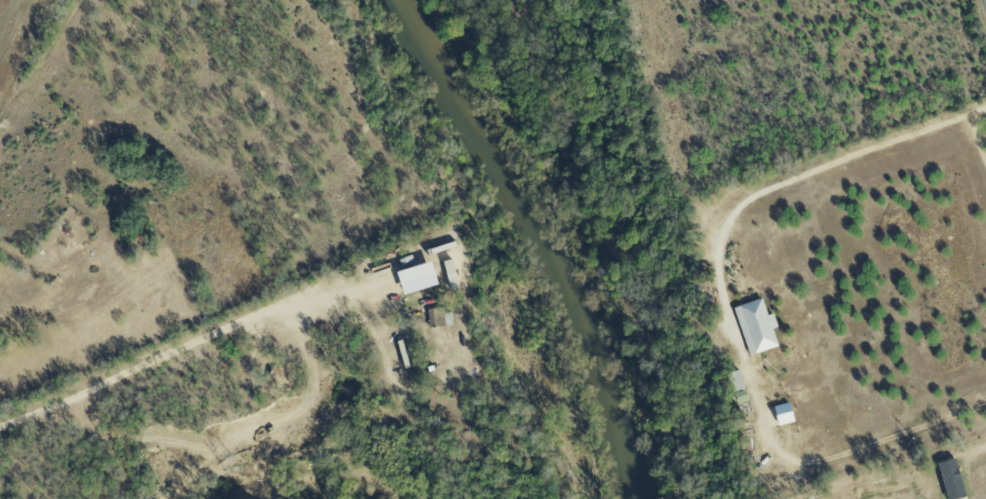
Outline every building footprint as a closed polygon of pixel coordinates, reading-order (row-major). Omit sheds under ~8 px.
[(434,284),(427,260),(414,264),(411,254),(398,258),(401,268),(393,271),(399,294),(434,284)] [(747,354),(776,345),(771,328),(776,326),(772,313),(766,315),(760,298),(732,306),(747,354)] [(452,312),(444,313),(443,308),(427,308),(428,326),(452,326),(452,312)] [(745,399),(738,369),(726,372),(734,402),(745,399)]
